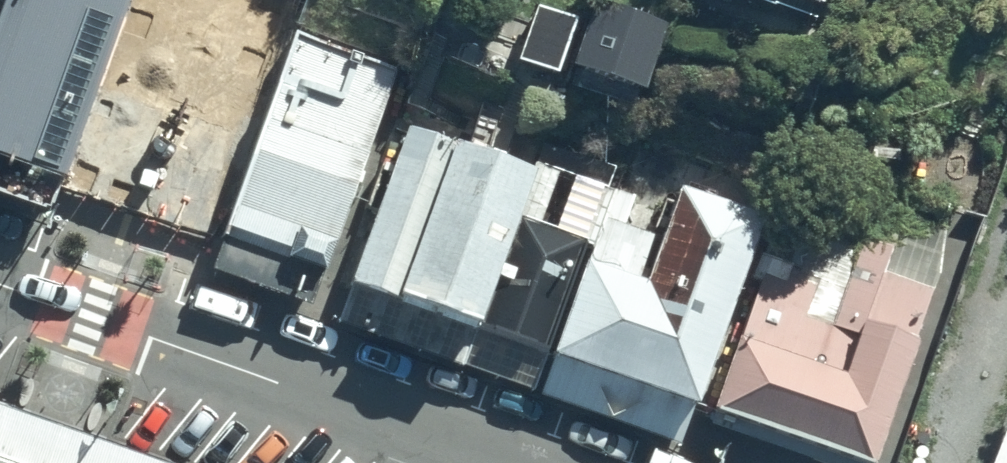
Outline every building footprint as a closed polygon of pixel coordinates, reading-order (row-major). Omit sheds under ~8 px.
[(0,162),(0,171),(77,199),(151,0),(60,0),(0,162)] [(36,0),(0,0),(0,106),(36,0)] [(667,23),(603,0),(598,0),(590,22),(538,3),(518,62),(566,79),(572,63),(644,88),(667,23)] [(823,15),(828,1),(830,1),(831,0),(778,0),(823,15)] [(464,80),(353,43),(278,267),(294,272),(389,304),(464,80)] [(216,61),(206,85),(233,95),(242,71),(216,61)] [(203,90),(193,115),(219,125),(229,100),(203,90)] [(190,125),(180,150),(207,160),(216,136),(190,125)] [(602,191),(470,145),(411,314),(543,360),(602,191)] [(645,170),(626,162),(548,364),(605,386),(659,241),(654,238),(664,207),(637,195),(645,170)] [(605,386),(701,412),(763,220),(679,190),(659,241),(605,386)] [(770,232),(709,427),(812,462),(877,462),(916,347),(940,274),(948,227),(877,208),(858,250),(770,232)] [(0,448),(0,462),(42,462),(0,448)]
